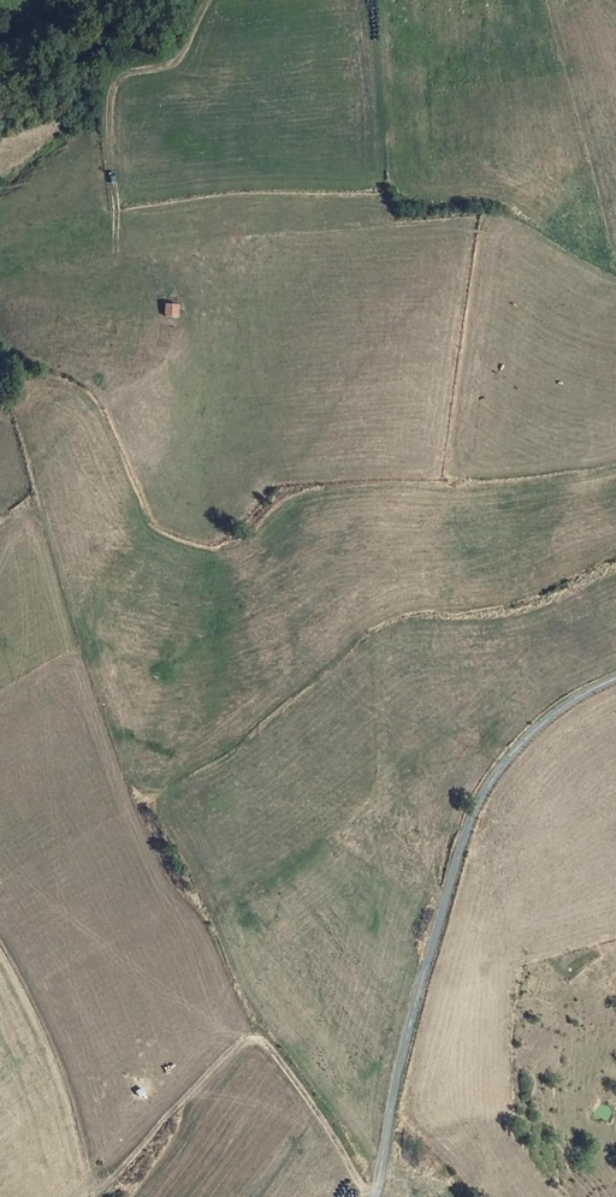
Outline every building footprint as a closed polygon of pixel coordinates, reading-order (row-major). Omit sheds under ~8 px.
[(179,317),(179,304),(166,304),(165,317),(179,317)]
